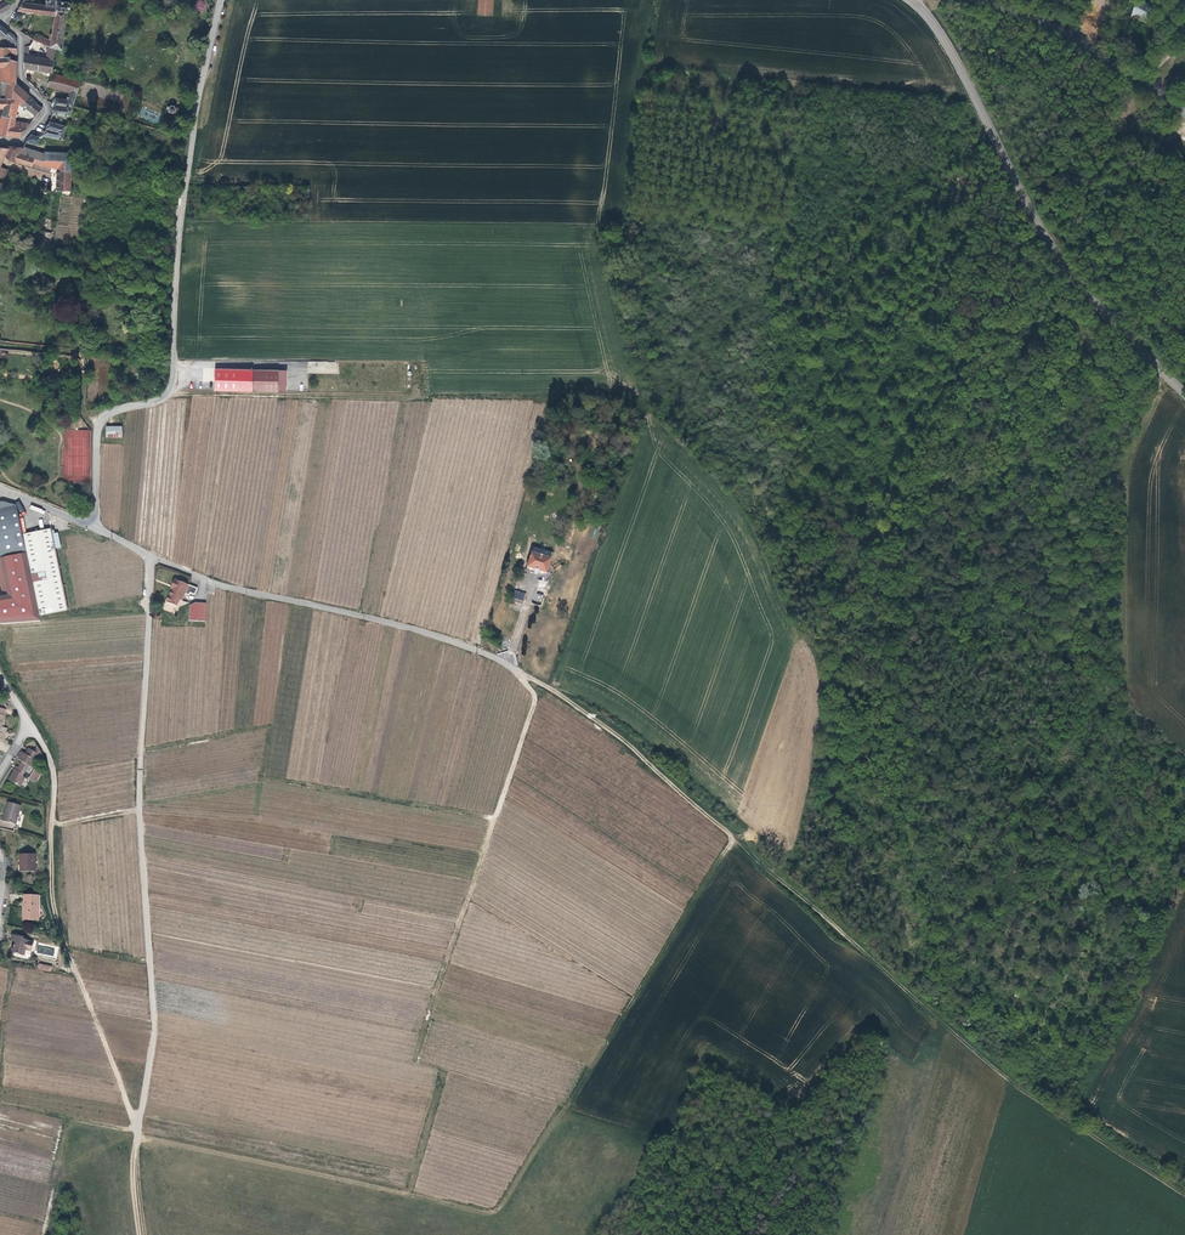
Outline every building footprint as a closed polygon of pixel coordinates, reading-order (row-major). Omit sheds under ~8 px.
[(6,2),(4,3),(0,5),(0,13),(1,13),(11,8),(14,0),(6,0),(6,2)] [(57,0),(46,0),(46,6),(51,6),(51,8),(44,7),(44,6),(25,3),(26,0),(23,0),(17,11),(54,17),(51,41),(49,47),(55,48),(61,49),(67,11),(69,9),(70,5),(68,2),(57,0)] [(477,14),(492,15),(493,0),(478,0),(477,14)] [(1152,4),(1134,1),(1131,19),(1148,22),(1152,4)] [(4,38),(5,37),(6,36),(9,39),(12,43),(16,43),(16,41),(14,37),(0,24),(0,34),(4,38)] [(44,46),(46,46),(47,40),(35,35),(33,40),(44,46)] [(51,73),(55,48),(49,47),(46,46),(44,46),(43,49),(48,49),(47,56),(46,59),(27,56),(28,53),(28,49),(24,49),(24,69),(51,73)] [(0,47),(0,58),(5,57),(16,61),(16,59),(10,58),(10,54),(16,54),(16,48),(0,47)] [(4,66),(3,82),(7,82),(15,83),(16,62),(16,61),(5,57),(0,58),(0,67),(4,66)] [(79,80),(51,73),(48,87),(69,92),(67,99),(57,98),(55,99),(55,101),(50,103),(51,103),(51,106),(54,108),(52,114),(69,116),(79,80)] [(29,96),(15,83),(7,82),(5,99),(12,99),(13,99),(19,103),(23,106),(29,96)] [(36,103),(29,96),(23,106),(36,116),(42,109),(36,104),(36,103)] [(5,99),(0,99),(0,109),(3,109),(0,124),(0,135),(7,136),(11,117),(11,116),(8,116),(12,99),(5,99)] [(16,118),(19,103),(13,99),(12,99),(8,116),(11,116),(11,117),(16,118)] [(170,114),(171,114),(173,114),(175,112),(176,111),(176,109),(176,106),(174,105),(173,104),(171,104),(169,104),(168,105),(167,107),(166,109),(166,110),(167,111),(167,113),(168,113),(170,114)] [(15,122),(16,118),(11,117),(7,136),(19,136),(28,126),(14,125),(15,122)] [(64,133),(66,126),(49,121),(42,134),(41,134),(40,134),(39,134),(38,135),(37,136),(31,134),(26,140),(37,144),(38,138),(40,138),(42,137),(43,136),(64,140),(64,133)] [(33,163),(34,159),(34,158),(19,154),(22,147),(8,146),(8,147),(3,148),(0,148),(0,166),(5,155),(13,161),(16,160),(17,162),(33,166),(33,163)] [(46,157),(46,153),(23,146),(23,148),(22,147),(19,154),(34,158),(34,154),(46,157)] [(72,169),(72,152),(66,152),(66,153),(46,153),(46,157),(34,154),(34,158),(34,159),(33,163),(58,169),(72,169)] [(56,190),(71,190),(71,182),(72,169),(58,169),(33,163),(33,166),(32,169),(50,173),(51,172),(57,173),(57,182),(56,182),(56,190)] [(31,247),(41,248),(45,231),(36,229),(31,247)] [(41,248),(49,249),(51,232),(45,231),(41,248)] [(215,369),(214,390),(214,391),(253,393),(253,370),(230,370),(215,369)] [(123,429),(107,428),(106,442),(123,443),(123,429)] [(40,621),(39,616),(68,610),(48,513),(25,503),(0,508),(0,558),(1,558),(8,596),(0,597),(0,624),(40,621)] [(551,556),(531,550),(526,566),(546,572),(551,556)] [(8,596),(1,558),(0,558),(0,580),(2,591),(0,592),(0,597),(8,596)] [(174,582),(172,588),(175,589),(174,592),(173,592),(169,606),(178,608),(180,602),(183,603),(188,586),(174,582)] [(515,582),(511,596),(523,600),(525,592),(517,590),(519,583),(515,582)] [(541,605),(543,596),(546,587),(537,584),(531,602),(541,605)] [(189,620),(205,621),(205,617),(206,603),(190,602),(189,618),(189,620)] [(6,697),(0,700),(0,706),(10,703),(6,697)] [(33,769),(41,752),(41,751),(37,745),(34,752),(28,749),(25,755),(21,753),(17,761),(22,764),(19,770),(20,770),(19,773),(15,771),(10,782),(22,788),(26,779),(23,777),(26,773),(32,776),(30,780),(36,784),(41,773),(33,769)] [(7,814),(5,822),(15,825),(21,806),(8,802),(5,813),(7,814)] [(19,872),(33,872),(33,861),(35,861),(35,855),(19,855),(19,872)] [(24,921),(38,921),(39,895),(24,895),(24,921)] [(31,953),(33,947),(34,943),(24,940),(22,938),(15,936),(14,941),(15,943),(13,948),(12,948),(11,952),(12,953),(15,954),(24,957),(26,951),(31,953)] [(39,969),(51,972),(53,967),(40,963),(39,969)]
